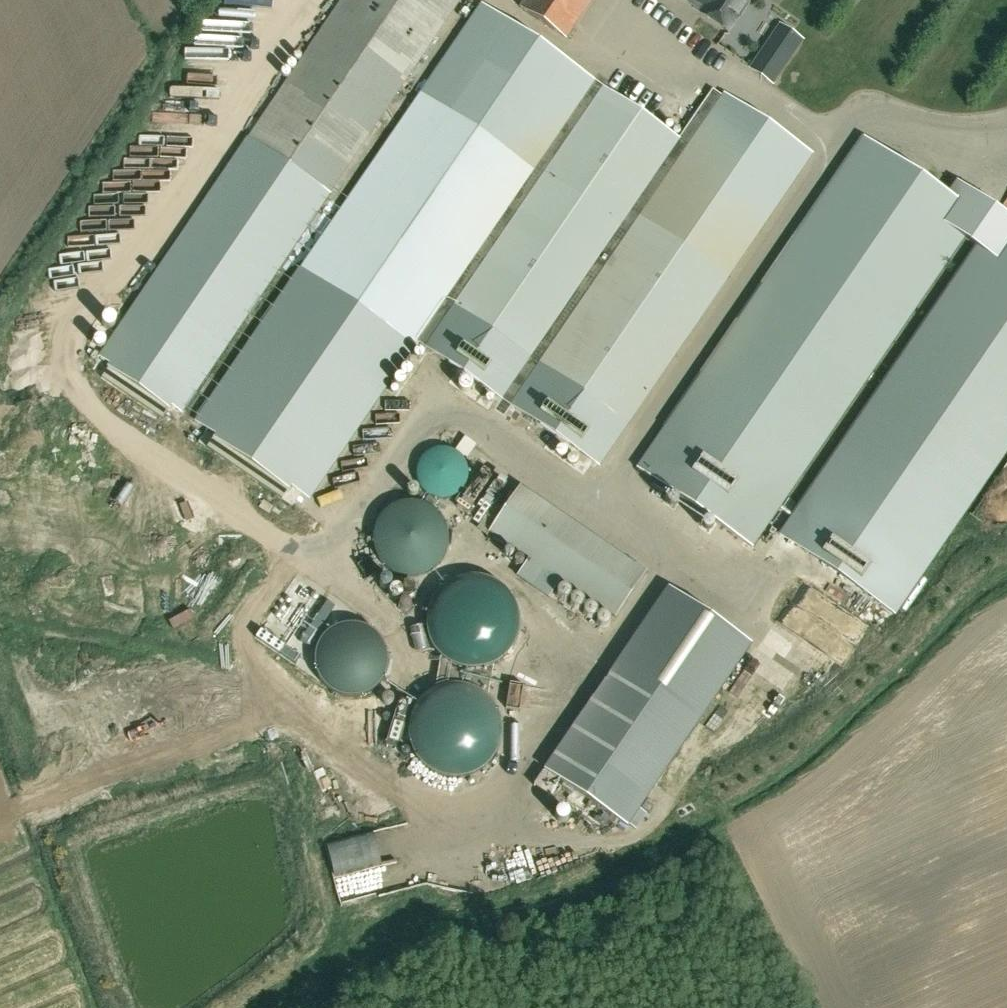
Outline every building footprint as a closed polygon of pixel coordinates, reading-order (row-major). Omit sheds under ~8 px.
[(248,13),(243,0),(225,7),(230,20),(248,13)] [(248,137),(329,192),(380,116),(458,0),(340,0),(248,137)] [(565,36),(590,0),(525,0),(521,6),(565,36)] [(705,6),(702,11),(728,29),(748,0),(697,0),(705,6)] [(415,345),(446,299),(630,422),(811,153),(712,87),(679,136),(481,2),(302,268),(415,345)] [(772,83),(787,62),(802,40),(780,26),(765,47),(751,68),(772,83)] [(210,45),(219,68),(229,64),(220,41),(210,45)] [(214,99),(227,93),(213,59),(200,64),(214,99)] [(637,468),(752,547),(979,215),(864,136),(637,468)] [(1000,290),(1006,286),(1006,285),(1000,269),(992,273),(1000,290)] [(925,382),(935,380),(930,357),(920,359),(925,382)] [(381,370),(335,372),(337,414),(325,415),(329,488),(347,488),(344,412),(376,410),(375,388),(382,388),(381,370)] [(865,448),(872,472),(880,470),(873,446),(865,448)] [(465,485),(469,472),(465,459),(456,450),(443,447),(430,450),(421,459),(417,472),(421,485),(430,494),(443,498),(456,494),(465,485)] [(523,486),(492,530),(619,615),(649,570),(523,486)] [(446,550),(448,537),(446,524),(445,523),(445,521),(437,511),(427,503),(425,503),(424,502),(411,500),(398,502),(397,503),(395,503),(384,511),(377,521),(376,523),(376,524),(374,537),(376,550),(376,551),(377,553),(384,563),(395,571),(397,572),(398,572),(411,574),(424,572),(425,572),(427,571),(437,563),(445,553),(445,551),(446,550)] [(517,636),(519,621),(517,607),(510,594),(500,584),(487,577),(473,575),(458,577),(445,584),(435,594),(428,607),(426,622),(428,636),(435,649),(445,659),(458,666),(473,668),(487,666),(500,659),(510,649),(517,636)] [(618,661),(701,718),(750,646),(667,589),(618,661)] [(388,654),(386,647),(383,641),(378,635),(372,630),(366,627),(359,625),(351,624),(344,625),(337,627),(331,630),(325,635),(320,641),(317,647),(315,654),(314,662),(315,669),(317,676),(320,683),(325,688),(331,693),(337,696),(344,699),(352,699),(359,699),(366,696),(372,693),(378,688),(383,683),(386,676),(388,669),(389,662),(388,654)] [(499,744),(501,730),(499,716),(492,703),(482,692),(469,686),(454,684),(440,686),(427,693),(417,703),(410,716),(408,730),(410,745),(417,758),(427,768),(440,774),(455,777),(469,774),(482,768),(492,757),(499,744)] [(578,750),(559,778),(628,825),(647,797),(578,750)]
